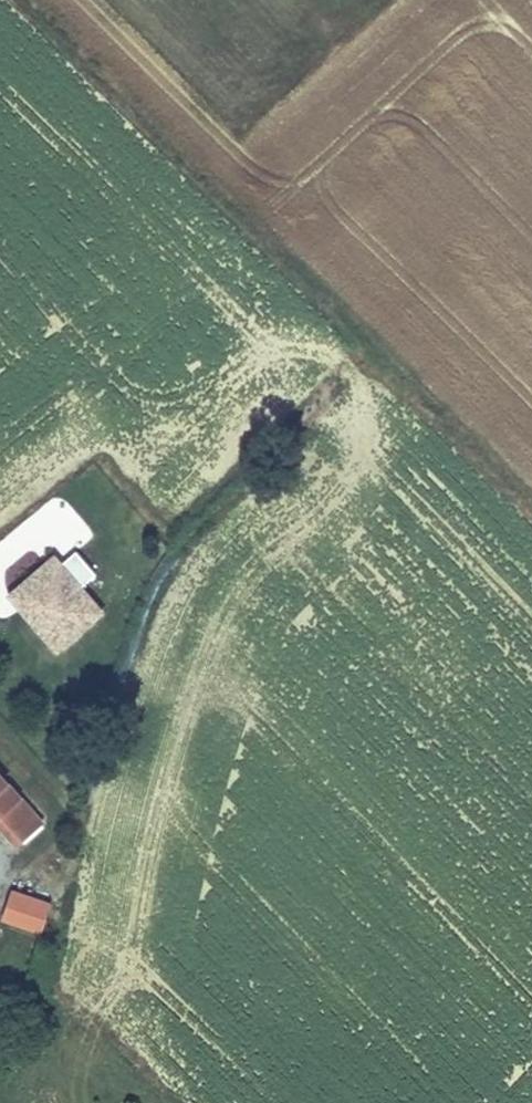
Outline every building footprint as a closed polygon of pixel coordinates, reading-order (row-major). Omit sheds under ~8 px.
[(105,612),(83,584),(96,573),(75,548),(62,558),(56,551),(6,591),(55,652),(105,612)] [(15,843),(42,820),(0,771),(0,826),(15,843)] [(42,932),(52,902),(11,889),(1,919),(42,932)]
